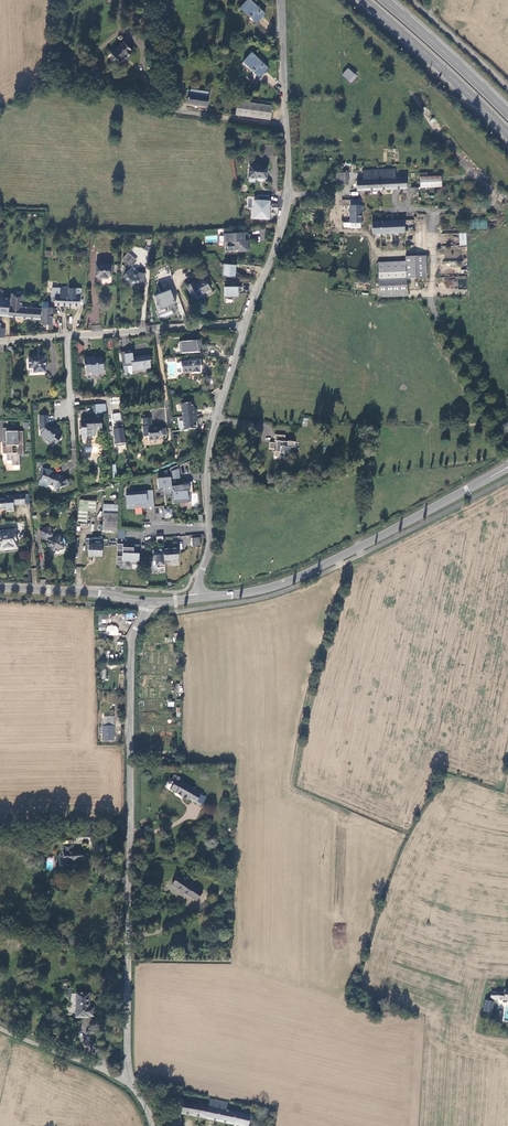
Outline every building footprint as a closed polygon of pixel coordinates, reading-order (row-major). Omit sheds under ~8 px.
[(256,22),(264,13),(250,0),(247,0),(240,7),(256,22)] [(149,14),(138,17),(139,25),(150,22),(149,14)] [(133,52),(123,42),(111,54),(119,62),(125,57),(126,58),(133,52)] [(243,61),(260,76),(268,68),(251,52),(243,61)] [(348,68),(342,74),(349,80),(354,74),(348,68)] [(206,96),(207,90),(189,87),(186,101),(206,104),(207,96),(206,96)] [(270,119),(272,105),(238,100),(236,114),(270,119)] [(266,178),(267,166),(250,164),(248,178),(255,178),(256,177),(266,178)] [(357,189),(406,187),(406,177),(394,177),(394,168),(363,169),(363,179),(357,179),(357,189)] [(337,172),(337,182),(347,182),(347,172),(337,172)] [(421,176),(421,186),(442,185),(441,175),(428,176),(421,176)] [(360,198),(349,199),(349,204),(350,222),(350,227),(360,227),(360,198)] [(271,200),(247,199),(247,208),(251,208),(251,219),(270,220),(271,200)] [(344,222),(350,222),(349,204),(339,205),(339,222),(344,222)] [(487,219),(469,218),(469,229),(487,229),(487,219)] [(403,219),(371,221),(372,233),(404,231),(403,219)] [(245,240),(244,232),(223,233),(224,242),(229,242),(229,246),(228,246),(228,251),(234,250),(234,249),(240,249),(240,252),(249,251),(248,240),(245,240)] [(466,233),(458,233),(460,246),(467,245),(466,233)] [(126,262),(132,255),(128,252),(123,257),(123,260),(126,262)] [(129,265),(131,267),(137,260),(132,255),(126,262),(129,265)] [(425,255),(406,256),(406,259),(376,261),(377,279),(378,279),(379,297),(407,296),(406,278),(427,277),(425,255)] [(111,277),(112,265),(96,264),(96,276),(100,276),(100,278),(107,279),(108,276),(111,277)] [(224,264),(223,276),(235,277),(237,265),(224,264)] [(123,273),(125,275),(124,275),(130,281),(137,282),(137,281),(143,281),(143,272),(138,271),(133,270),(133,269),(131,267),(129,265),(126,267),(125,266),(123,268),(123,273)] [(212,289),(205,276),(195,282),(194,280),(186,285),(195,301),(203,297),(201,295),(212,289)] [(238,297),(238,287),(224,286),(224,297),(238,297)] [(54,305),(78,306),(79,297),(75,296),(76,289),(59,288),(59,296),(54,295),(54,305)] [(173,289),(157,295),(162,309),(178,303),(173,289)] [(0,316),(39,318),(40,314),(42,314),(42,310),(40,310),(40,307),(21,306),(21,294),(11,294),(11,297),(0,296),(0,320),(0,316)] [(50,307),(42,307),(42,310),(42,314),(41,324),(52,324),(53,308),(50,307)] [(197,340),(178,342),(179,347),(181,347),(182,353),(200,352),(199,345),(198,346),(197,340)] [(83,349),(83,347),(78,343),(73,349),(79,354),(83,349)] [(151,368),(149,356),(137,358),(137,357),(130,358),(129,351),(121,352),(123,367),(132,366),(132,370),(151,368)] [(46,373),(45,356),(37,356),(32,356),(32,357),(28,358),(29,368),(33,368),(33,373),(46,373)] [(91,358),(84,359),(84,368),(86,367),(87,373),(91,373),(91,375),(98,374),(98,371),(103,370),(102,358),(91,359),(91,358)] [(200,360),(180,361),(181,372),(191,372),(191,373),(200,372),(200,371),(201,371),(200,360)] [(192,402),(181,404),(181,411),(182,417),(197,415),(196,410),(193,410),(192,402)] [(93,418),(80,419),(81,438),(87,438),(86,436),(95,436),(94,431),(101,430),(100,414),(102,414),(106,414),(106,413),(106,404),(92,405),(93,418)] [(113,421),(121,420),(121,412),(112,413),(113,421)] [(43,436),(45,436),(50,441),(51,439),(56,443),(61,436),(57,433),(59,430),(54,426),(53,425),(51,428),(48,425),(47,415),(39,415),(40,430),(42,431),(40,434),(43,436)] [(196,428),(195,421),(197,420),(197,415),(182,417),(184,430),(196,428)] [(152,428),(151,418),(142,419),(143,426),(142,426),(143,427),(144,437),(149,437),(149,441),(159,439),(159,435),(167,434),(167,428),(162,429),(161,427),(152,428)] [(118,429),(114,429),(116,446),(125,445),(122,425),(118,425),(118,429)] [(6,445),(2,445),(2,453),(6,453),(6,460),(12,460),(12,465),(19,465),(19,455),(23,455),(23,431),(13,431),(13,427),(7,428),(3,428),(3,441),(6,441),(6,445)] [(290,447),(293,448),(294,442),(288,441),(288,442),(284,442),(285,436),(276,435),(275,442),(277,442),(277,444),(270,443),(269,449),(276,450),(276,452),(275,451),(274,457),(280,458),(280,453),(289,454),(290,447)] [(53,469),(45,467),(45,468),(42,468),(40,473),(43,474),(41,479),(41,480),(49,483),(48,485),(54,487),(58,490),(62,487),(61,487),(64,485),(65,486),(70,483),(64,476),(58,474),(57,475),(52,474),(53,472),(53,469)] [(180,478),(179,468),(170,472),(171,478),(171,479),(180,478)] [(171,478),(158,479),(158,488),(163,487),(165,487),(166,496),(173,496),(171,483),(171,479),(171,478)] [(193,492),(192,481),(187,482),(187,483),(179,483),(180,485),(176,486),(176,483),(171,483),(173,496),(173,501),(189,500),(188,492),(190,492),(193,492)] [(133,496),(126,496),(127,507),(147,505),(146,491),(133,492),(133,496)] [(153,491),(146,491),(147,505),(127,507),(127,509),(154,507),(153,491)] [(173,504),(191,502),(190,492),(188,492),(189,500),(173,501),(173,504)] [(0,498),(0,504),(1,504),(1,509),(6,509),(6,511),(14,511),(13,504),(25,504),(25,494),(5,496),(5,498),(0,498)] [(80,501),(79,525),(87,525),(88,510),(96,511),(96,502),(80,501)] [(172,508),(163,509),(164,517),(172,516),(172,508)] [(117,531),(118,514),(104,513),(104,531),(117,531)] [(64,546),(66,545),(64,537),(61,538),(60,539),(59,535),(53,537),(50,527),(39,531),(43,542),(47,540),(48,543),(46,543),(48,547),(49,547),(51,552),(56,550),(57,551),(66,549),(64,546)] [(15,529),(0,530),(0,548),(5,548),(5,546),(16,545),(15,529)] [(192,546),(200,546),(200,537),(192,537),(192,546)] [(102,556),(103,545),(88,544),(87,555),(102,556)] [(139,565),(139,545),(131,545),(131,548),(127,548),(127,544),(117,544),(117,545),(117,551),(123,551),(123,557),(117,557),(117,564),(125,564),(125,562),(133,562),(132,565),(139,565)] [(170,563),(170,560),(178,559),(177,548),(171,549),(168,549),(168,547),(163,547),(164,549),(165,563),(170,563)] [(153,550),(154,556),(153,556),(153,557),(153,558),(153,559),(153,560),(154,561),(153,561),(153,568),(165,567),(165,563),(164,549),(153,550)] [(97,624),(97,635),(103,635),(105,635),(105,624),(97,624)] [(118,636),(119,626),(107,625),(106,635),(118,636)] [(102,741),(114,741),(114,717),(103,717),(103,726),(101,726),(102,741)] [(190,799),(197,802),(201,794),(194,790),(195,789),(182,782),(181,783),(176,780),(178,776),(174,774),(170,782),(173,784),(171,788),(177,791),(176,793),(189,800),(190,799)] [(72,846),(63,846),(63,865),(70,865),(70,863),(82,863),(82,851),(73,851),(72,846)] [(188,894),(197,900),(203,891),(186,880),(186,881),(177,875),(171,885),(188,895),(188,894)] [(67,983),(62,983),(62,997),(71,997),(71,989),(67,989),(67,983)] [(507,1001),(507,989),(504,989),(503,993),(491,991),(490,999),(507,1001)] [(89,1008),(89,993),(76,993),(76,1017),(89,1017),(89,1015),(93,1015),(94,1008),(89,1008)] [(493,1002),(485,1000),(483,1012),(491,1013),(493,1002)] [(184,1102),(181,1113),(240,1125),(249,1125),(251,1115),(227,1110),(229,1103),(211,1099),(210,1105),(193,1101),(192,1103),(184,1102)] [(168,1117),(169,1125),(181,1125),(180,1116),(168,1117)]
